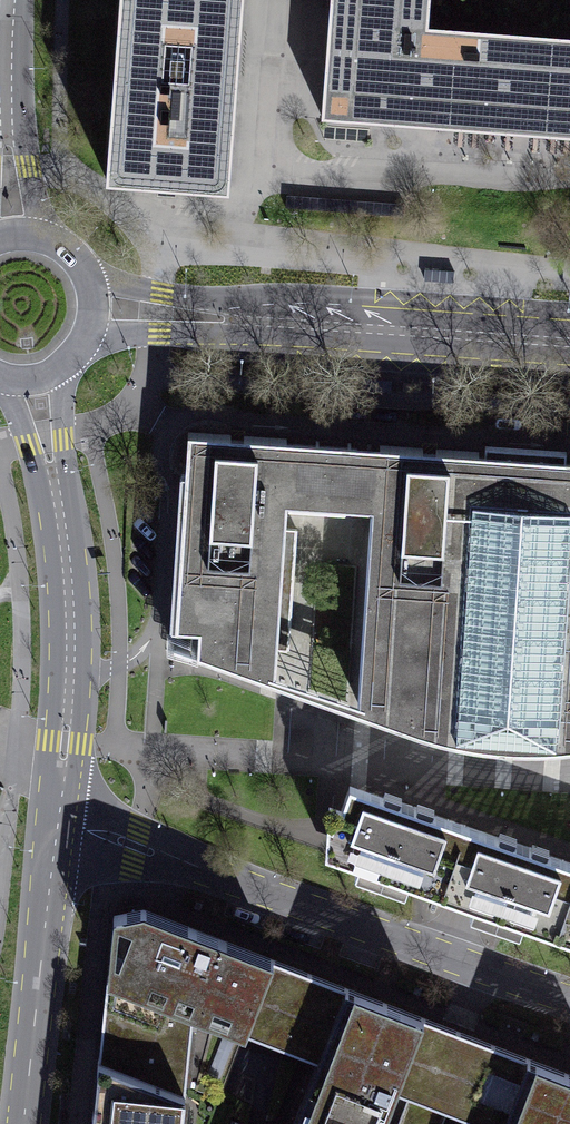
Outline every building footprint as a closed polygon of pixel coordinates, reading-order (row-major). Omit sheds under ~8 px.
[(113,177),(227,184),(238,0),(124,0),(113,177)] [(322,118),(569,135),(569,36),(427,25),(429,0),(330,0),(322,118)] [(173,434),(158,642),(271,678),(281,519),(283,501),(368,506),(366,530),(349,706),(457,744),(561,749),(569,747),(569,462),(173,434)] [(437,888),(461,820),(343,780),(319,847),(437,888)] [(554,928),(569,881),(569,858),(461,820),(437,888),(554,928)] [(554,928),(569,934),(569,881),(554,928)] [(393,1088),(422,1012),(143,907),(130,910),(114,914),(99,1059),(185,1093),(192,1010),(316,1059),(292,1123),(379,1123),(393,1088)] [(422,1012),(393,1088),(414,1095),(402,1123),(438,1123),(445,1106),(485,1123),(569,1123),(569,1068),(459,1026),(422,1012)] [(91,1123),(182,1123),(185,1093),(99,1059),(91,1123)]
